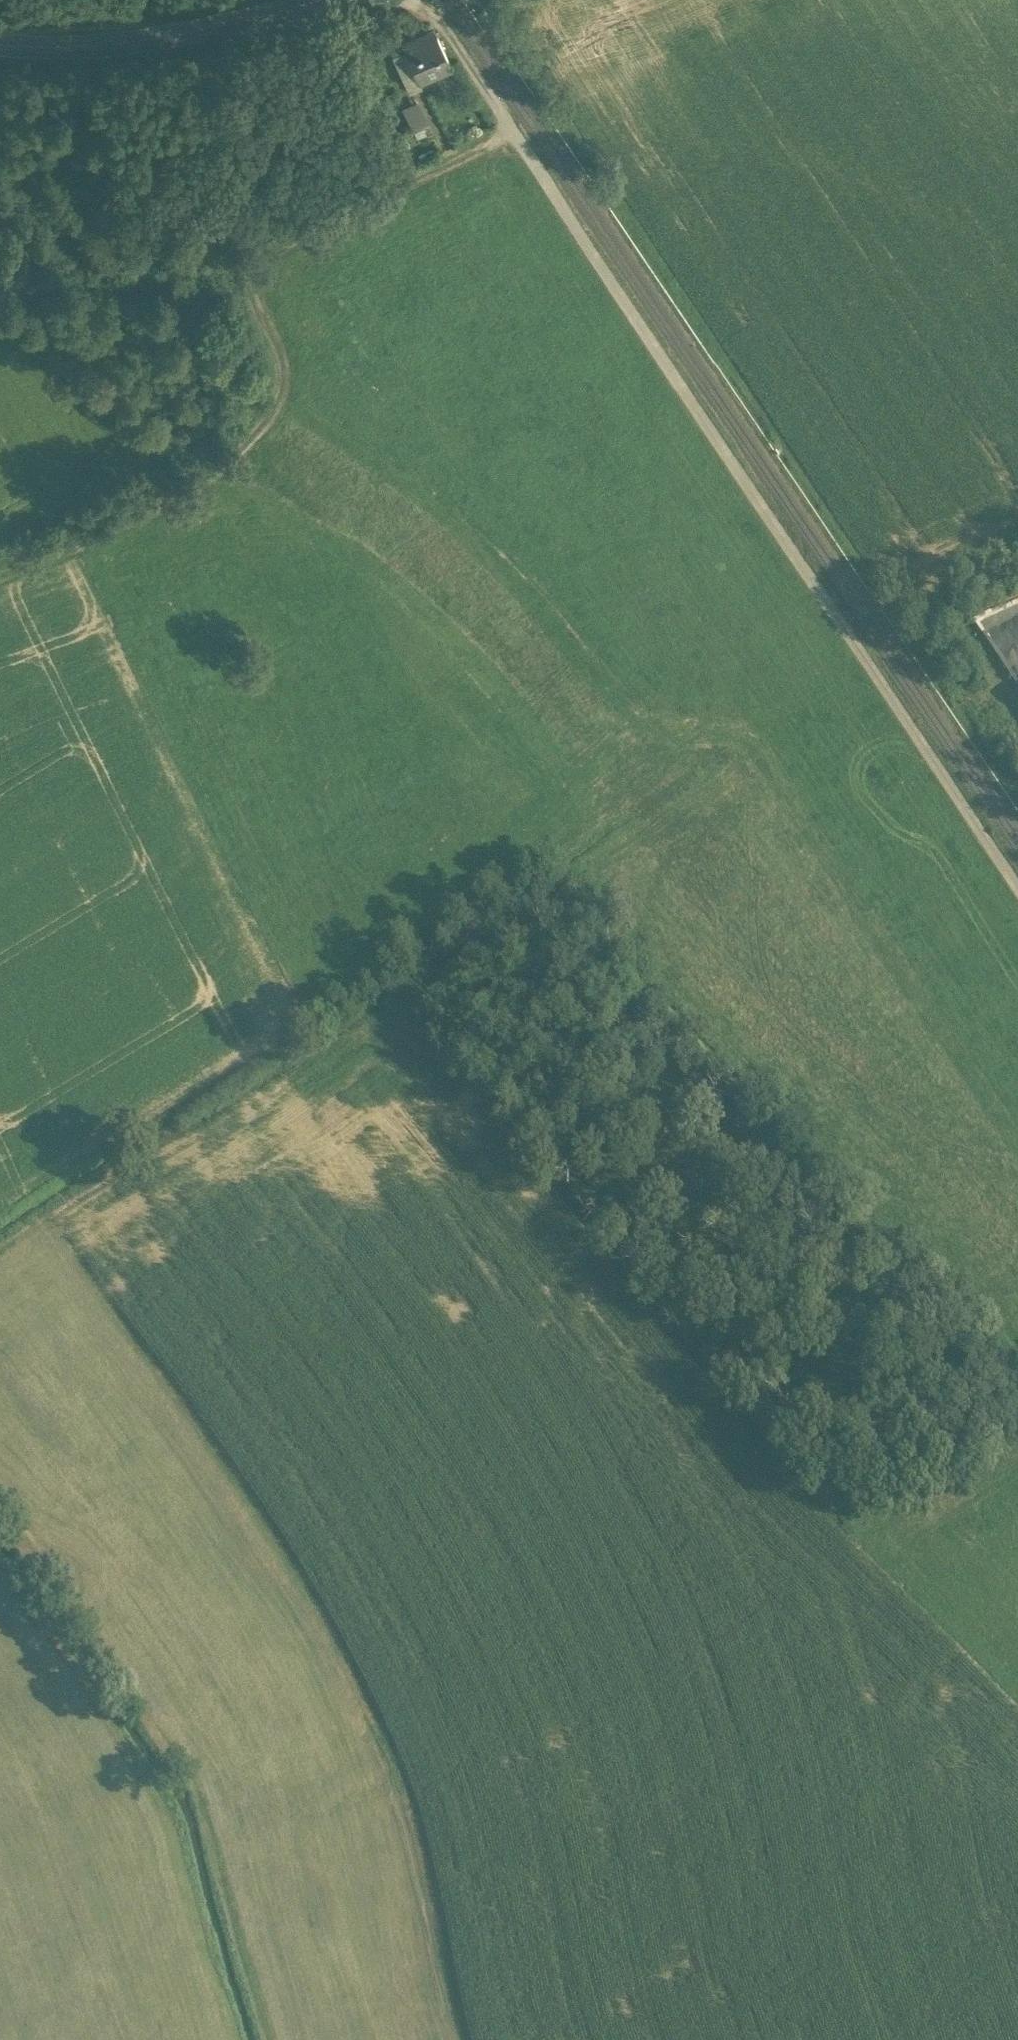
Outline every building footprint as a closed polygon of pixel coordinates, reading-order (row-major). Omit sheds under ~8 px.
[(437,35),(420,43),(417,37),(403,43),(419,79),(451,65),(437,35)] [(411,128),(427,121),(417,98),(401,105),(411,128)]
